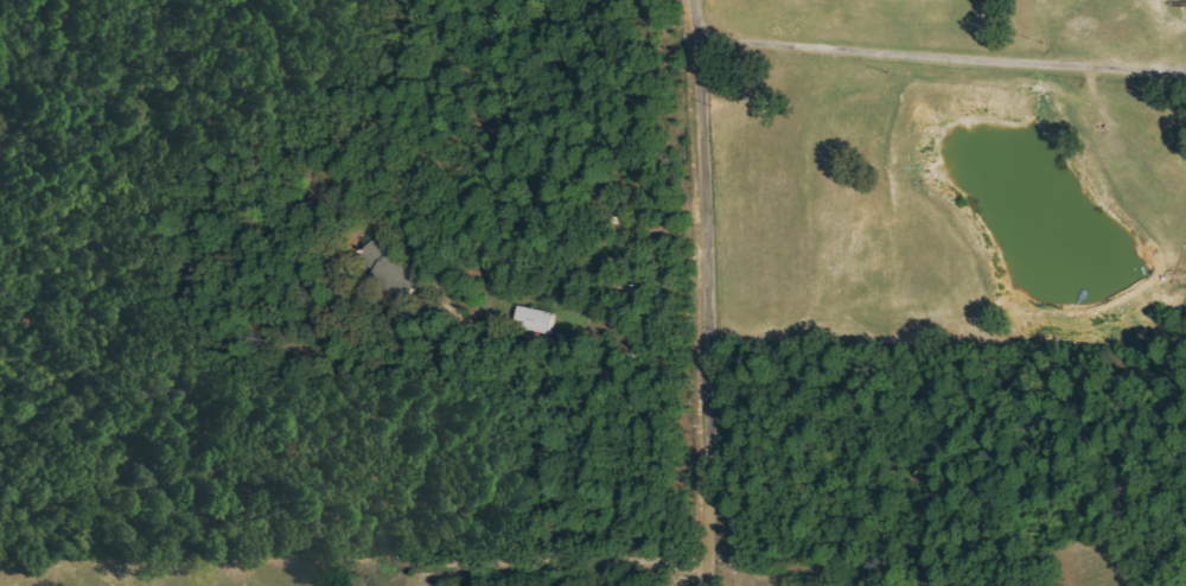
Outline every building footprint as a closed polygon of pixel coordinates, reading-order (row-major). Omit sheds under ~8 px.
[(353,256),(391,296),(417,272),(393,246),(389,250),(375,235),(353,256)] [(546,335),(550,314),(514,306),(510,327),(546,335)]
